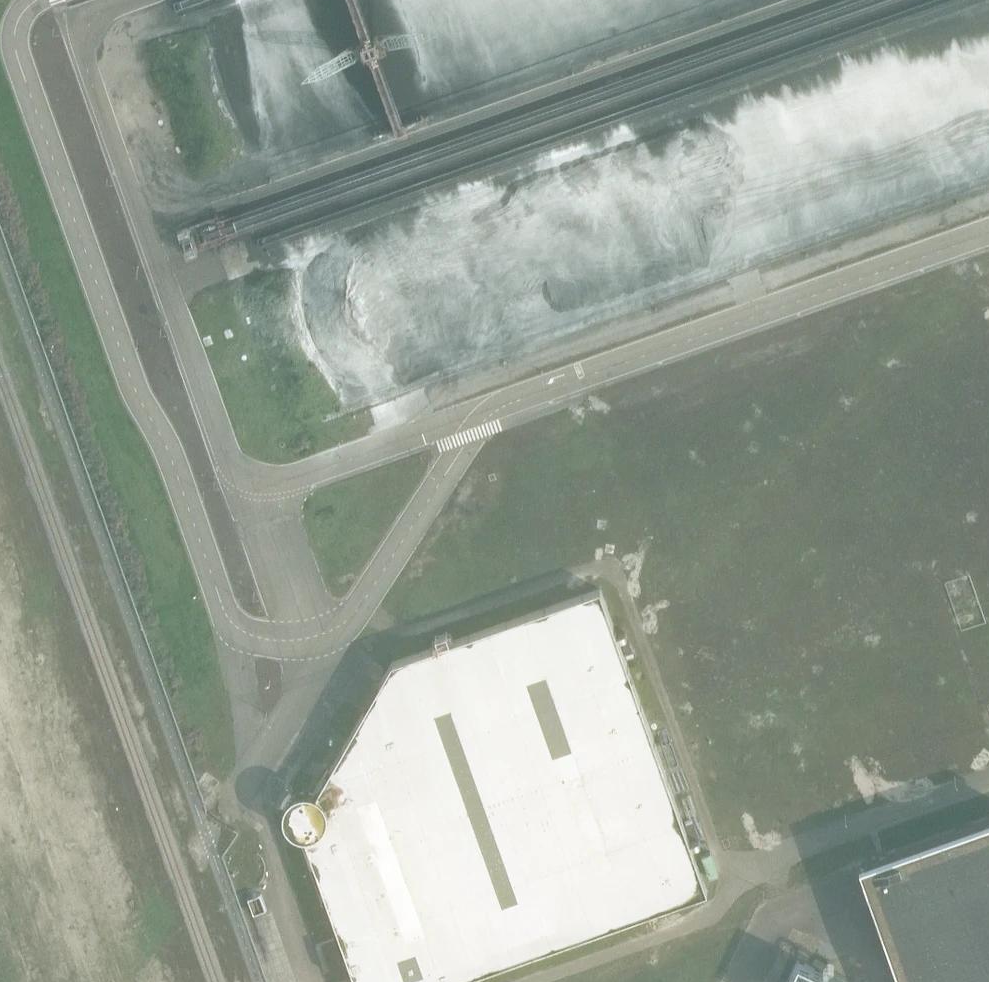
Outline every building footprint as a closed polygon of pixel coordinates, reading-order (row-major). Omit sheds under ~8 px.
[(600,588),(391,662),(330,767),(327,765),(312,792),(309,792),(307,791),(305,791),(303,791),(300,792),(298,792),(296,793),(294,794),(291,797),(289,798),(288,799),(286,801),(285,802),(284,804),(284,806),(283,808),(283,810),(283,813),(283,817),(284,820),(285,824),(287,827),(290,829),(293,832),(296,833),(299,834),(322,900),(326,898),(355,981),(449,981),(707,891),(600,588)] [(864,864),(905,981),(988,981),(988,820),(864,864)] [(315,944),(324,970),(343,963),(334,938),(315,944)] [(794,967),(786,981),(826,981),(794,967)]
